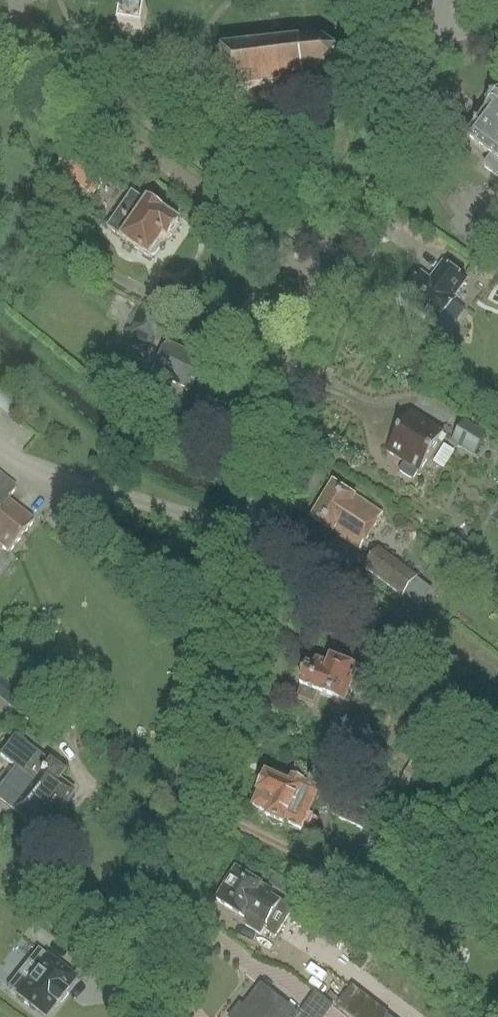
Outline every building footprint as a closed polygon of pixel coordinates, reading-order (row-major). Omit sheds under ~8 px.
[(143,35),(148,10),(124,6),(119,31),(143,35)] [(344,75),(346,70),(340,66),(339,56),(343,53),(341,50),(335,53),(326,47),(329,42),(324,40),(321,45),(305,46),(304,38),(298,38),(299,45),(279,47),(278,41),(272,41),(273,47),(250,50),(249,43),(243,43),(244,51),(227,53),(218,44),(215,48),(223,56),(223,59),(197,62),(200,88),(226,85),(226,93),(221,100),(225,104),(233,94),(300,87),(300,92),(306,91),(305,80),(317,79),(317,83),(322,83),(322,80),(329,80),(334,85),(337,82),(335,79),(342,74),(344,75)] [(466,138),(491,157),(484,167),(497,178),(497,94),(495,98),(491,97),(486,105),(488,109),(466,138)] [(73,148),(57,168),(94,196),(109,175),(73,148)] [(168,240),(180,223),(134,192),(107,230),(148,258),(150,256),(156,256),(159,251),(159,246),(165,237),(168,240)] [(429,281),(420,274),(401,300),(435,325),(455,300),(453,298),(465,281),(442,263),(429,281)] [(145,300),(127,332),(148,343),(165,311),(145,300)] [(238,400),(245,386),(212,370),(214,366),(167,344),(153,374),(199,396),(191,413),(225,429),(233,414),(235,414),(240,402),(238,400)] [(6,411),(20,397),(2,380),(0,382),(0,406),(6,411)] [(411,414),(387,454),(404,465),(399,473),(413,482),(419,473),(420,474),(444,434),(411,414)] [(477,456),(489,437),(465,423),(453,442),(477,456)] [(8,554),(34,521),(8,502),(16,491),(0,478),(0,548),(8,554)] [(357,552),(380,517),(334,486),(311,521),(357,552)] [(401,598),(415,579),(378,551),(364,570),(401,598)] [(339,663),(330,661),(327,662),(324,665),(322,668),(316,665),(314,671),(308,669),(300,687),(304,688),(298,702),(316,710),(321,696),(347,706),(351,696),(363,701),(365,695),(388,704),(394,689),(369,679),(371,676),(339,663)] [(74,791),(59,780),(65,773),(13,733),(0,750),(0,755),(33,780),(12,807),(43,831),(56,814),(60,818),(66,810),(63,806),(74,791)] [(311,835),(317,820),(309,816),(320,790),(273,770),(270,776),(266,774),(258,793),(260,794),(253,809),(267,815),(265,819),(283,826),(284,823),(311,835)] [(338,799),(331,815),(362,830),(370,814),(338,799)] [(260,933),(280,901),(269,894),(272,890),(234,866),(215,898),(247,917),(243,923),(260,933)] [(8,987),(17,995),(44,1016),(46,1016),(56,1004),(57,1006),(67,994),(65,992),(76,979),(38,950),(31,959),(40,966),(27,982),(18,975),(8,987)] [(304,1005),(298,1013),(260,984),(243,1006),(239,1003),(228,1016),(323,1016),(331,1007),(314,993),(304,1005)] [(337,1005),(353,1016),(388,1016),(389,1015),(352,986),(337,1005)]
